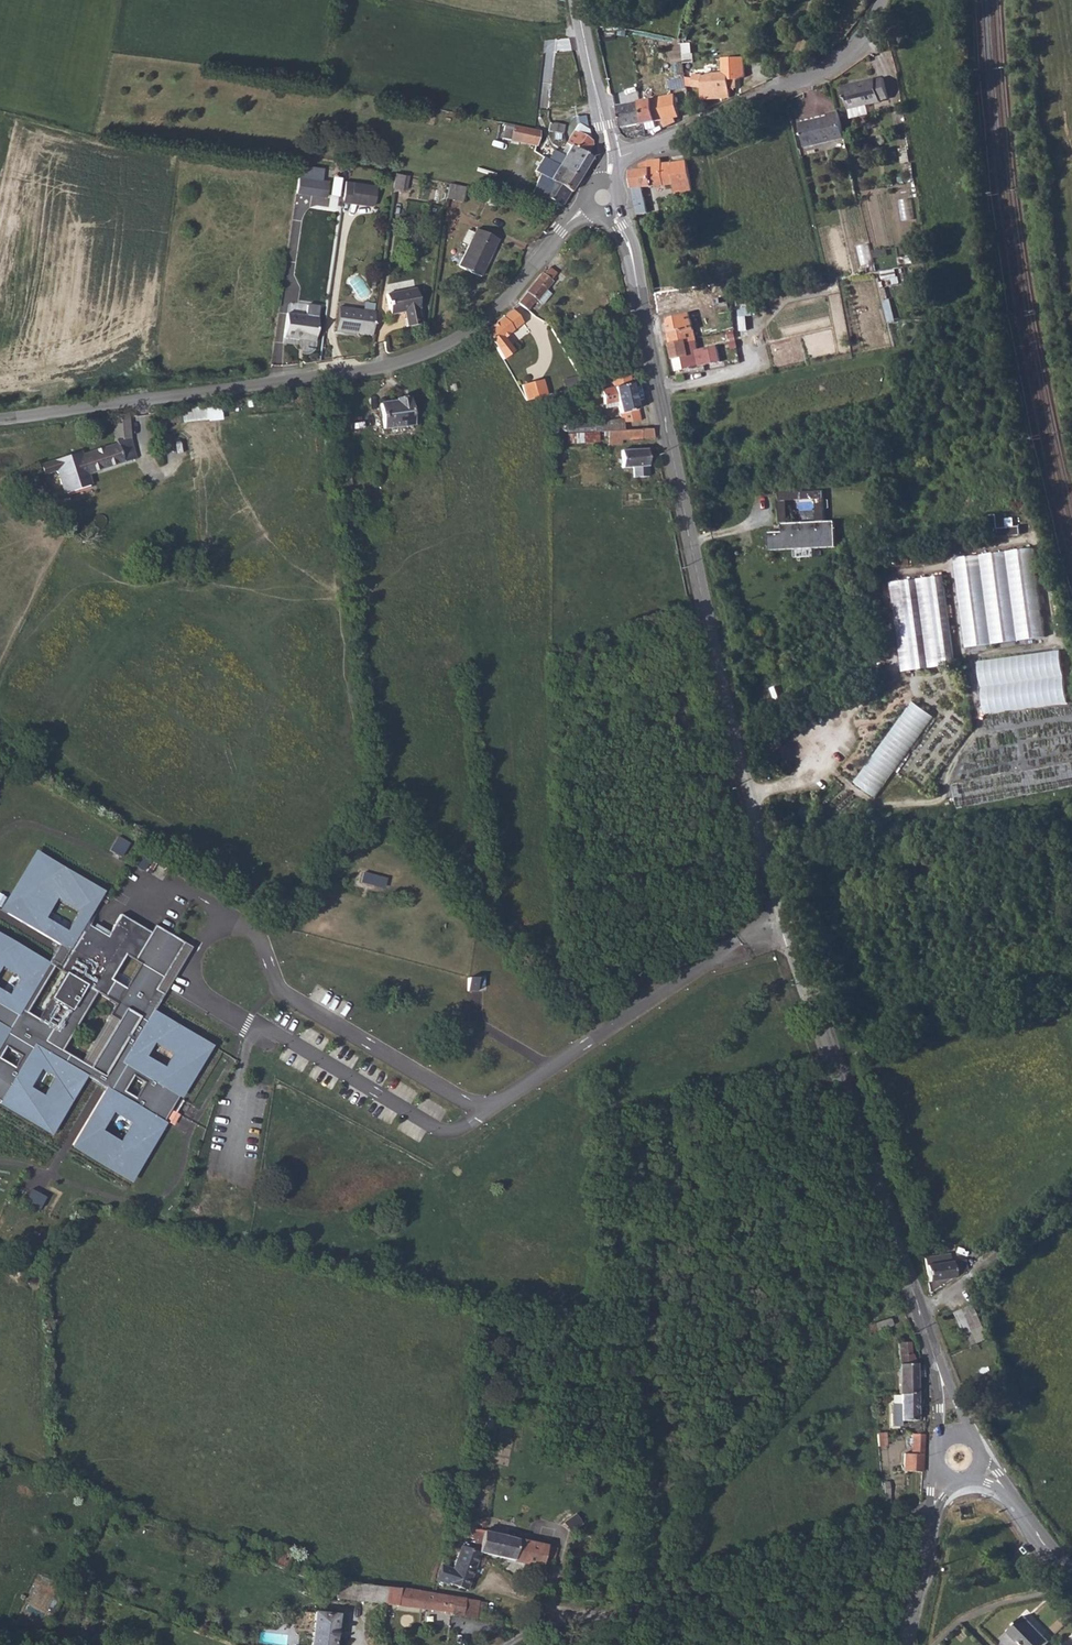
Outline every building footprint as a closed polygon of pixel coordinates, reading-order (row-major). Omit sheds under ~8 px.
[(704,95),(715,96),(731,97),(730,87),(736,86),(734,70),(718,71),(700,71),(700,72),(691,71),(692,83),(703,84),(704,85),(704,95)] [(688,87),(686,77),(670,80),(672,89),(688,87)] [(875,78),(843,85),(848,108),(880,101),(880,99),(887,98),(883,78),(875,79),(875,78)] [(654,98),(653,98),(657,121),(663,119),(667,118),(666,107),(686,104),(685,92),(654,98)] [(653,98),(641,101),(645,123),(647,123),(656,121),(657,121),(653,98)] [(645,123),(641,101),(620,104),(624,126),(645,123)] [(667,118),(663,119),(666,126),(677,121),(677,117),(681,116),(681,115),(682,115),(683,119),(686,118),(685,114),(686,114),(686,104),(666,107),(667,118)] [(839,113),(838,110),(827,113),(828,116),(800,122),(806,146),(845,137),(839,113)] [(556,150),(550,158),(580,178),(593,158),(588,155),(593,144),(586,114),(578,116),(579,123),(567,143),(572,145),(565,156),(556,150)] [(550,119),(550,131),(550,133),(563,134),(564,123),(554,122),(554,119),(550,119)] [(507,122),(504,138),(537,145),(541,129),(507,122)] [(640,170),(631,171),(632,175),(632,179),(633,182),(633,185),(633,189),(672,185),(674,194),(690,189),(691,187),(685,158),(662,160),(661,155),(640,165),(640,170)] [(550,158),(546,156),(536,170),(538,171),(536,174),(538,175),(537,177),(540,178),(534,192),(563,205),(580,178),(550,158)] [(408,189),(411,174),(396,171),(393,186),(408,189)] [(295,175),(293,190),(317,193),(319,178),(295,175)] [(319,178),(317,193),(323,194),(326,179),(319,178)] [(342,180),(340,196),(356,198),(356,199),(364,201),(366,183),(342,180)] [(356,198),(340,196),(340,200),(371,204),(374,184),(366,183),(364,201),(356,199),(356,198)] [(465,189),(450,186),(447,200),(462,203),(465,189)] [(914,218),(913,200),(902,201),(903,219),(914,218)] [(646,201),(635,203),(636,207),(636,211),(637,217),(641,217),(641,215),(647,213),(646,201)] [(459,267),(481,277),(498,241),(477,230),(459,267)] [(541,274),(517,303),(527,310),(536,299),(545,289),(551,282),(549,281),(555,273),(548,268),(542,275),(541,274)] [(545,289),(536,299),(537,300),(542,303),(550,293),(545,289)] [(387,295),(391,316),(404,313),(407,328),(421,326),(418,310),(419,310),(415,290),(387,295)] [(741,307),(741,330),(751,330),(751,307),(741,307)] [(343,332),(370,335),(373,312),(337,309),(334,333),(342,334),(343,332)] [(521,323),(511,310),(485,332),(493,347),(502,361),(514,351),(503,339),(521,323)] [(670,331),(667,331),(670,344),(675,343),(680,343),(684,342),(685,344),(691,343),(695,342),(695,339),(688,312),(670,317),(668,322),(668,323),(670,331)] [(282,336),(298,339),(299,335),(314,337),(316,317),(285,313),(282,336)] [(675,343),(670,344),(677,372),(720,361),(716,346),(697,350),(695,342),(691,343),(685,344),(684,342),(680,343),(675,343)] [(628,375),(611,379),(613,387),(600,390),(604,404),(616,401),(621,423),(623,423),(639,421),(628,375)] [(542,380),(522,386),(526,402),(547,396),(542,380)] [(342,395),(334,396),(335,412),(344,411),(342,395)] [(380,404),(382,428),(411,424),(408,399),(395,400),(395,402),(380,404)] [(182,421),(208,419),(207,405),(181,406),(182,421)] [(70,456),(39,466),(43,475),(56,471),(65,495),(91,486),(88,475),(135,458),(130,438),(128,413),(113,416),(114,441),(116,441),(116,444),(80,455),(71,458),(70,456)] [(642,438),(641,430),(623,430),(604,431),(605,436),(608,436),(609,444),(621,444),(622,440),(642,440),(642,438)] [(653,430),(641,430),(642,438),(654,438),(653,430)] [(600,432),(567,431),(567,442),(600,442),(600,432)] [(647,450),(622,451),(622,467),(637,467),(637,477),(649,477),(647,450)] [(769,532),(770,550),(836,547),(835,521),(783,524),(783,532),(769,532)] [(964,556),(968,577),(1036,564),(1032,543),(964,556)] [(891,585),(905,672),(958,665),(944,578),(891,585)] [(978,661),(983,686),(1059,673),(1053,647),(978,661)] [(855,783),(878,799),(935,718),(913,702),(855,783)] [(958,808),(1071,787),(1071,762),(953,785),(958,808)] [(111,849),(122,855),(129,841),(118,836),(111,849)] [(151,932),(121,914),(108,936),(85,923),(105,891),(35,850),(0,909),(59,944),(48,962),(0,933),(0,969),(2,966),(19,977),(8,994),(0,989),(0,1056),(6,1047),(21,1056),(14,1067),(0,1058),(0,1101),(0,1105),(51,1136),(87,1077),(106,1088),(70,1147),(131,1184),(167,1123),(164,1121),(178,1097),(181,1098),(213,1045),(154,1010),(191,947),(155,924),(151,932)] [(145,868),(150,859),(139,854),(135,863),(145,868)] [(364,874),(361,883),(384,888),(387,879),(364,874)] [(467,978),(467,991),(477,991),(477,978),(467,978)] [(32,1189),(26,1201),(39,1209),(46,1197),(32,1189)] [(928,1281),(956,1276),(958,1275),(963,1271),(965,1270),(963,1260),(961,1261),(960,1258),(946,1262),(938,1263),(936,1256),(924,1257),(928,1281)] [(969,1300),(963,1303),(968,1315),(974,1312),(969,1300)] [(890,1320),(875,1324),(877,1331),(891,1327),(890,1320)] [(898,1343),(898,1394),(899,1395),(917,1394),(916,1365),(912,1355),(910,1354),(909,1343),(898,1343)] [(901,1421),(918,1421),(917,1394),(899,1395),(899,1405),(891,1405),(892,1427),(901,1426),(901,1421)] [(906,1474),(922,1475),(924,1436),(912,1436),(911,1457),(907,1457),(906,1474)] [(483,1535),(479,1552),(542,1567),(543,1562),(552,1564),(556,1548),(484,1531),(483,1535)] [(463,1544),(462,1547),(479,1553),(479,1552),(483,1535),(476,1533),(473,1543),(470,1542),(468,1542),(466,1544),(463,1544)] [(460,1546),(455,1562),(473,1569),(479,1553),(462,1547),(460,1546)] [(455,1562),(447,1582),(466,1590),(473,1569),(455,1562)] [(293,1563),(290,1572),(305,1578),(308,1569),(293,1563)] [(398,1589),(338,1581),(335,1598),(387,1605),(442,1611),(444,1595),(442,1594),(399,1588),(398,1589)] [(444,1595),(442,1611),(451,1612),(451,1614),(462,1615),(465,1598),(463,1598),(444,1595)] [(465,1598),(462,1615),(475,1617),(477,1601),(477,1600),(465,1598)] [(477,1601),(475,1617),(483,1618),(485,1602),(477,1601)] [(304,1623),(312,1623),(312,1612),(304,1612),(304,1623)] [(338,1615),(315,1612),(310,1644),(334,1644),(338,1615)] [(1022,1644),(1043,1644),(1047,1641),(1023,1615),(1005,1632),(1014,1642),(1017,1640),(1022,1644)]
